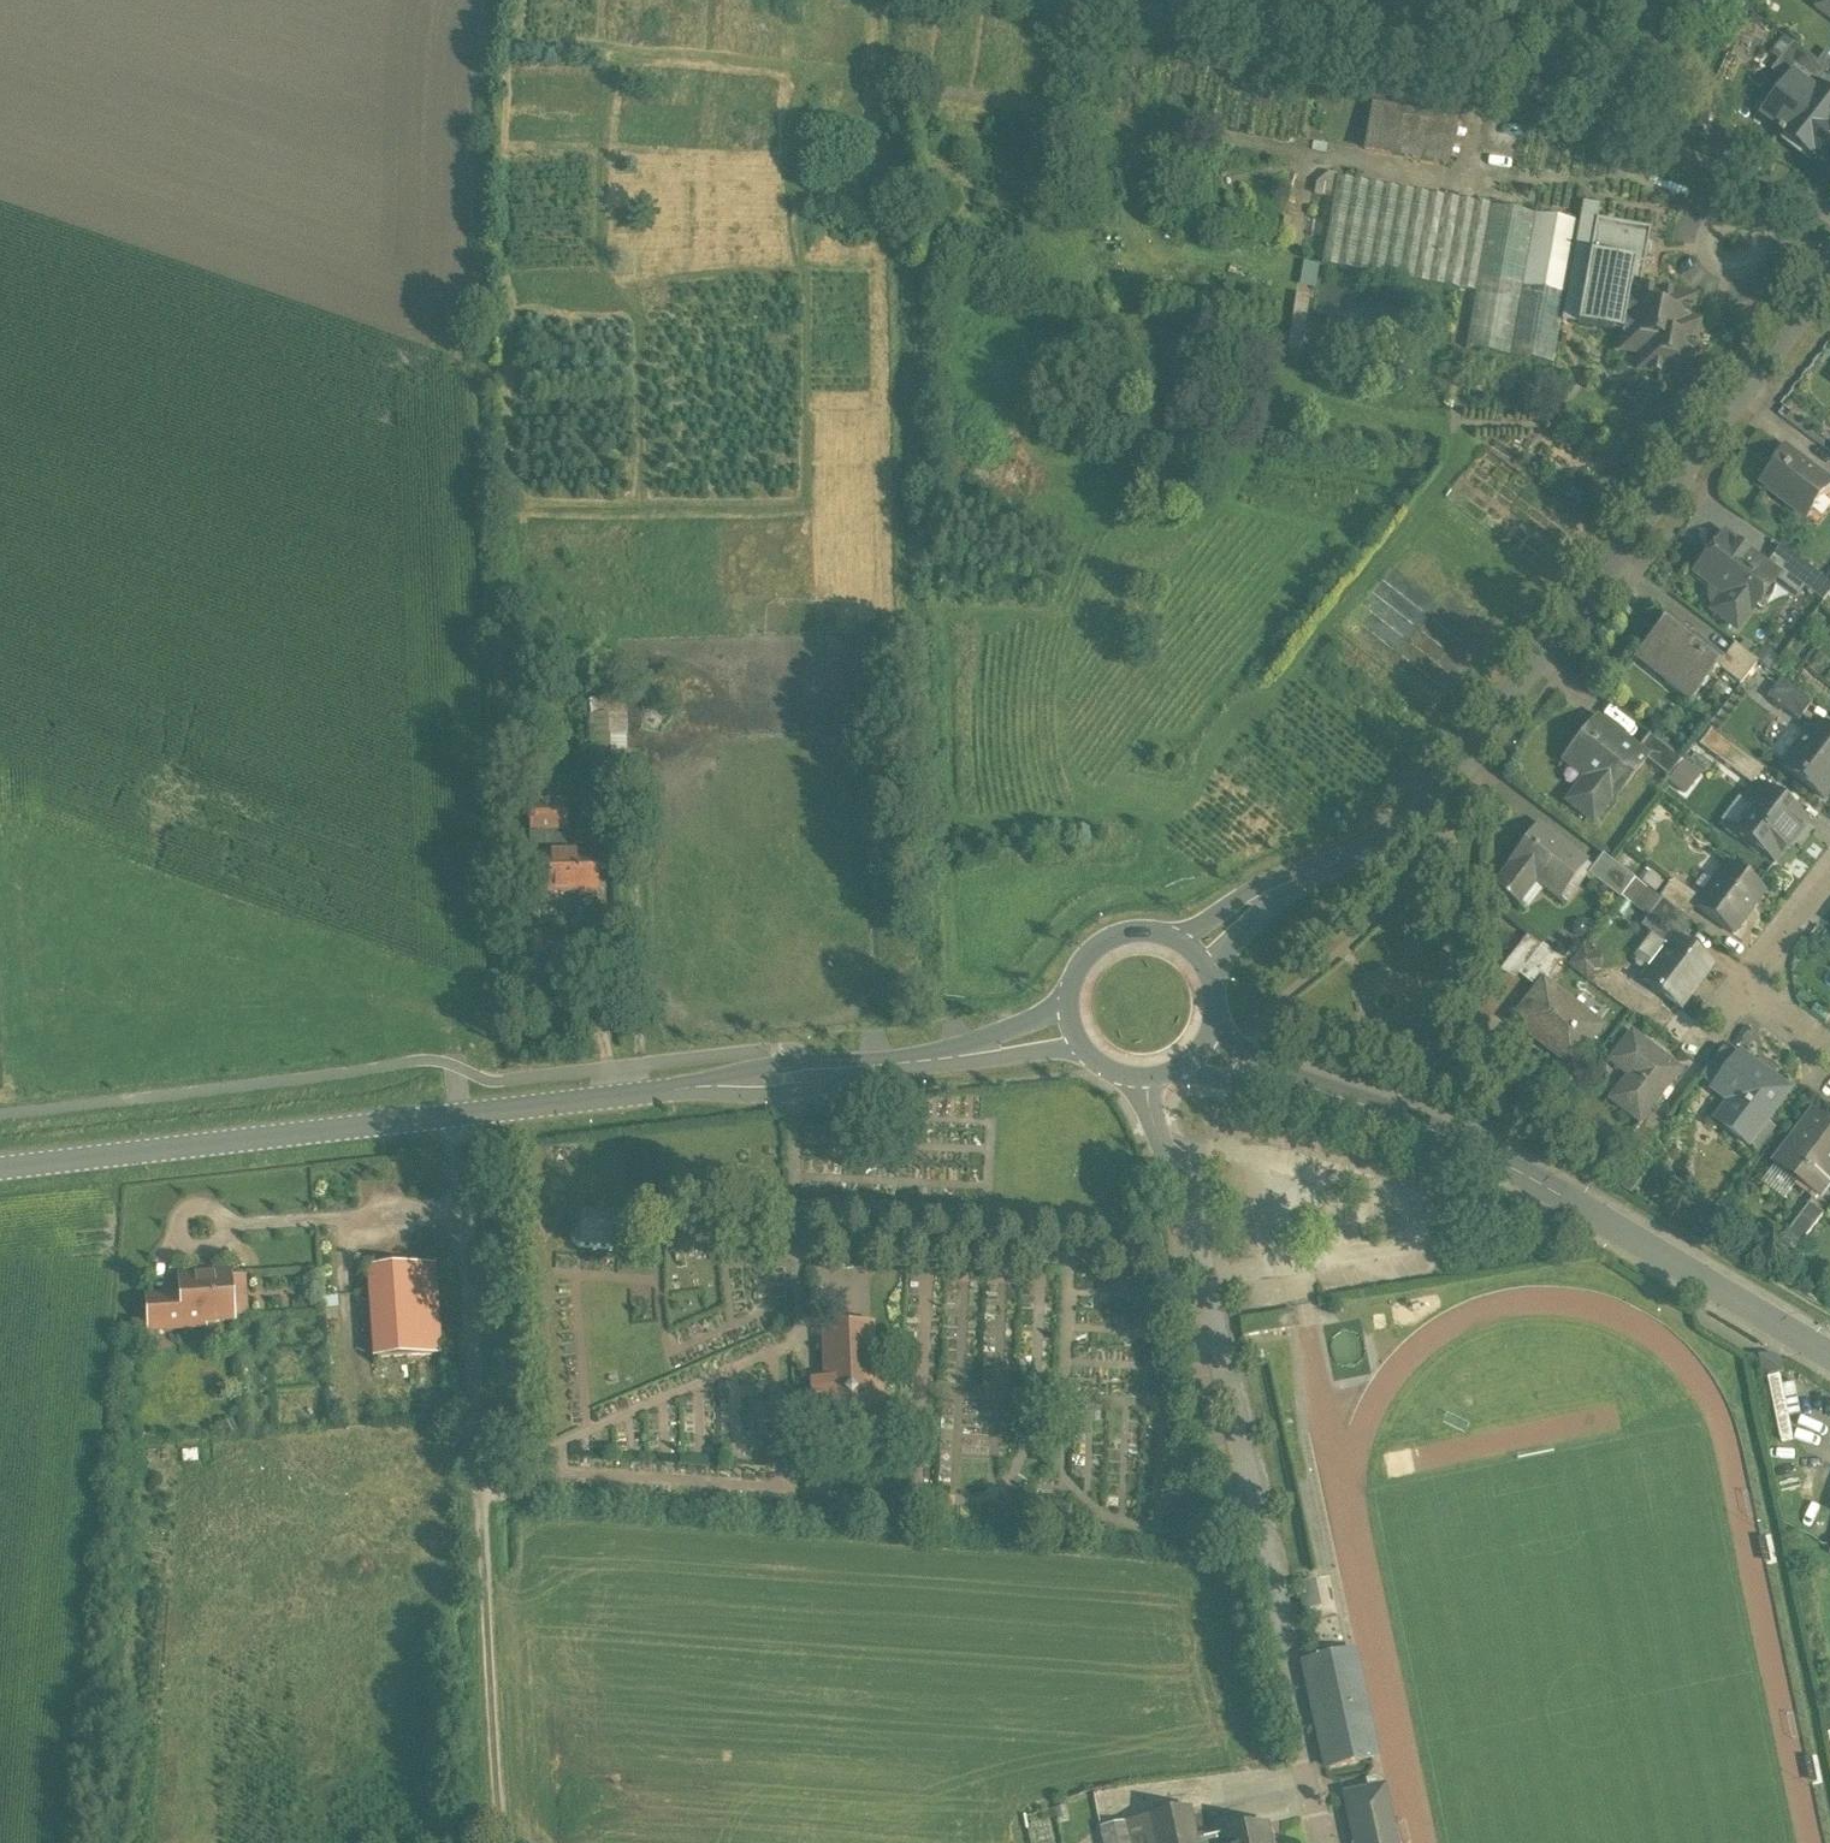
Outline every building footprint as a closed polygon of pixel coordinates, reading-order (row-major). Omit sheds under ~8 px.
[(1779,75),(1813,102),(1823,88),(1824,89),(1829,81),(1829,69),(1801,47),(1779,75)] [(1829,158),(1829,93),(1824,89),(1823,88),(1813,102),(1788,134),(1826,163),(1829,158)] [(1456,167),(1464,123),(1378,107),(1371,152),(1456,167)] [(1568,325),(1586,225),(1344,181),(1328,267),(1482,295),(1472,351),(1559,367),(1567,324),(1568,325)] [(1568,325),(1633,336),(1640,294),(1645,295),(1651,259),(1707,269),(1718,207),(1593,185),(1586,225),(1568,325)] [(1645,295),(1640,294),(1633,336),(1630,354),(1650,358),(1647,372),(1692,380),(1699,341),(1688,339),(1695,304),(1645,295)] [(1829,500),(1829,479),(1793,451),(1766,486),(1814,522),(1829,500)] [(1743,632),(1783,579),(1771,569),(1730,539),(1702,576),(1735,601),(1723,617),(1743,632)] [(1821,576),(1786,549),(1771,569),(1783,579),(1787,574),(1810,591),(1821,576)] [(1723,671),(1730,662),(1729,662),(1675,619),(1640,662),(1695,706),(1723,671)] [(1764,665),(1740,647),(1729,662),(1730,662),(1723,671),(1746,688),(1764,665)] [(1804,724),(1818,705),(1787,682),(1773,700),(1804,724)] [(1643,753),(1602,721),(1573,758),(1601,780),(1579,809),(1599,825),(1617,801),(1621,804),(1652,763),(1654,761),(1643,753)] [(1787,769),(1829,802),(1829,732),(1821,725),(1787,769)] [(1688,763),(1656,737),(1643,753),(1654,761),(1652,763),(1674,780),(1688,763)] [(1758,788),(1769,773),(1739,749),(1727,765),(1758,788)] [(1780,867),(1813,824),(1765,787),(1733,831),(1780,867)] [(536,808),(538,897),(603,895),(603,857),(572,858),(572,834),(573,834),(573,807),(536,808)] [(1593,866),(1544,829),(1517,865),(1519,866),(1501,890),(1522,905),(1539,882),(1566,901),(1593,866)] [(1609,858),(1594,878),(1626,902),(1641,883),(1609,858)] [(1739,938),(1771,895),(1733,867),(1706,903),(1701,910),(1702,910),(1739,938)] [(1706,903),(1679,883),(1666,901),(1668,903),(1693,922),(1702,910),(1701,910),(1706,903)] [(1686,945),(1700,927),(1668,903),(1647,930),(1674,951),(1681,942),(1686,945)] [(1686,1011),(1718,970),(1686,945),(1681,942),(1674,951),(1649,983),(1686,1011)] [(1540,989),(1563,959),(1548,947),(1525,978),(1540,989)] [(1576,1067),(1605,1030),(1550,987),(1521,1024),(1576,1067)] [(1616,1104),(1646,1127),(1687,1073),(1637,1035),(1618,1060),(1638,1075),(1616,1104)] [(1742,1060),(1730,1050),(1706,1080),(1719,1090),(1742,1060)] [(1753,1148),(1793,1094),(1744,1057),(1742,1060),(1719,1090),(1719,1091),(1737,1105),(1722,1125),(1753,1148)] [(1829,1191),(1829,1121),(1822,1116),(1782,1168),(1824,1199),(1829,1191)] [(1829,1217),(1829,1216),(1817,1206),(1794,1237),(1808,1247),(1829,1217)] [(601,1219),(588,1218),(587,1217),(578,1224),(579,1226),(577,1243),(576,1244),(584,1252),(585,1251),(598,1251),(598,1253),(602,1254),(602,1252),(615,1253),(614,1254),(619,1255),(619,1253),(622,1253),(624,1220),(621,1220),(621,1218),(617,1218),(617,1220),(605,1219),(605,1217),(601,1217),(601,1219)] [(443,1268),(370,1272),(375,1363),(448,1359),(443,1268)] [(179,1295),(181,1329),(207,1327),(207,1323),(235,1321),(232,1274),(178,1278),(179,1295)] [(148,1331),(181,1329),(179,1295),(146,1298),(148,1331)] [(872,1319),(827,1321),(829,1373),(811,1374),(813,1432),(877,1429),(872,1319)] [(1355,1657),(1306,1667),(1329,1770),(1378,1759),(1355,1657)] [(1335,1794),(1345,1842),(1397,1842),(1384,1784),(1335,1794)] [(1104,1833),(1107,1842),(1181,1842),(1175,1818),(1104,1833)] [(1252,1834),(1206,1842),(1254,1842),(1252,1834)]
